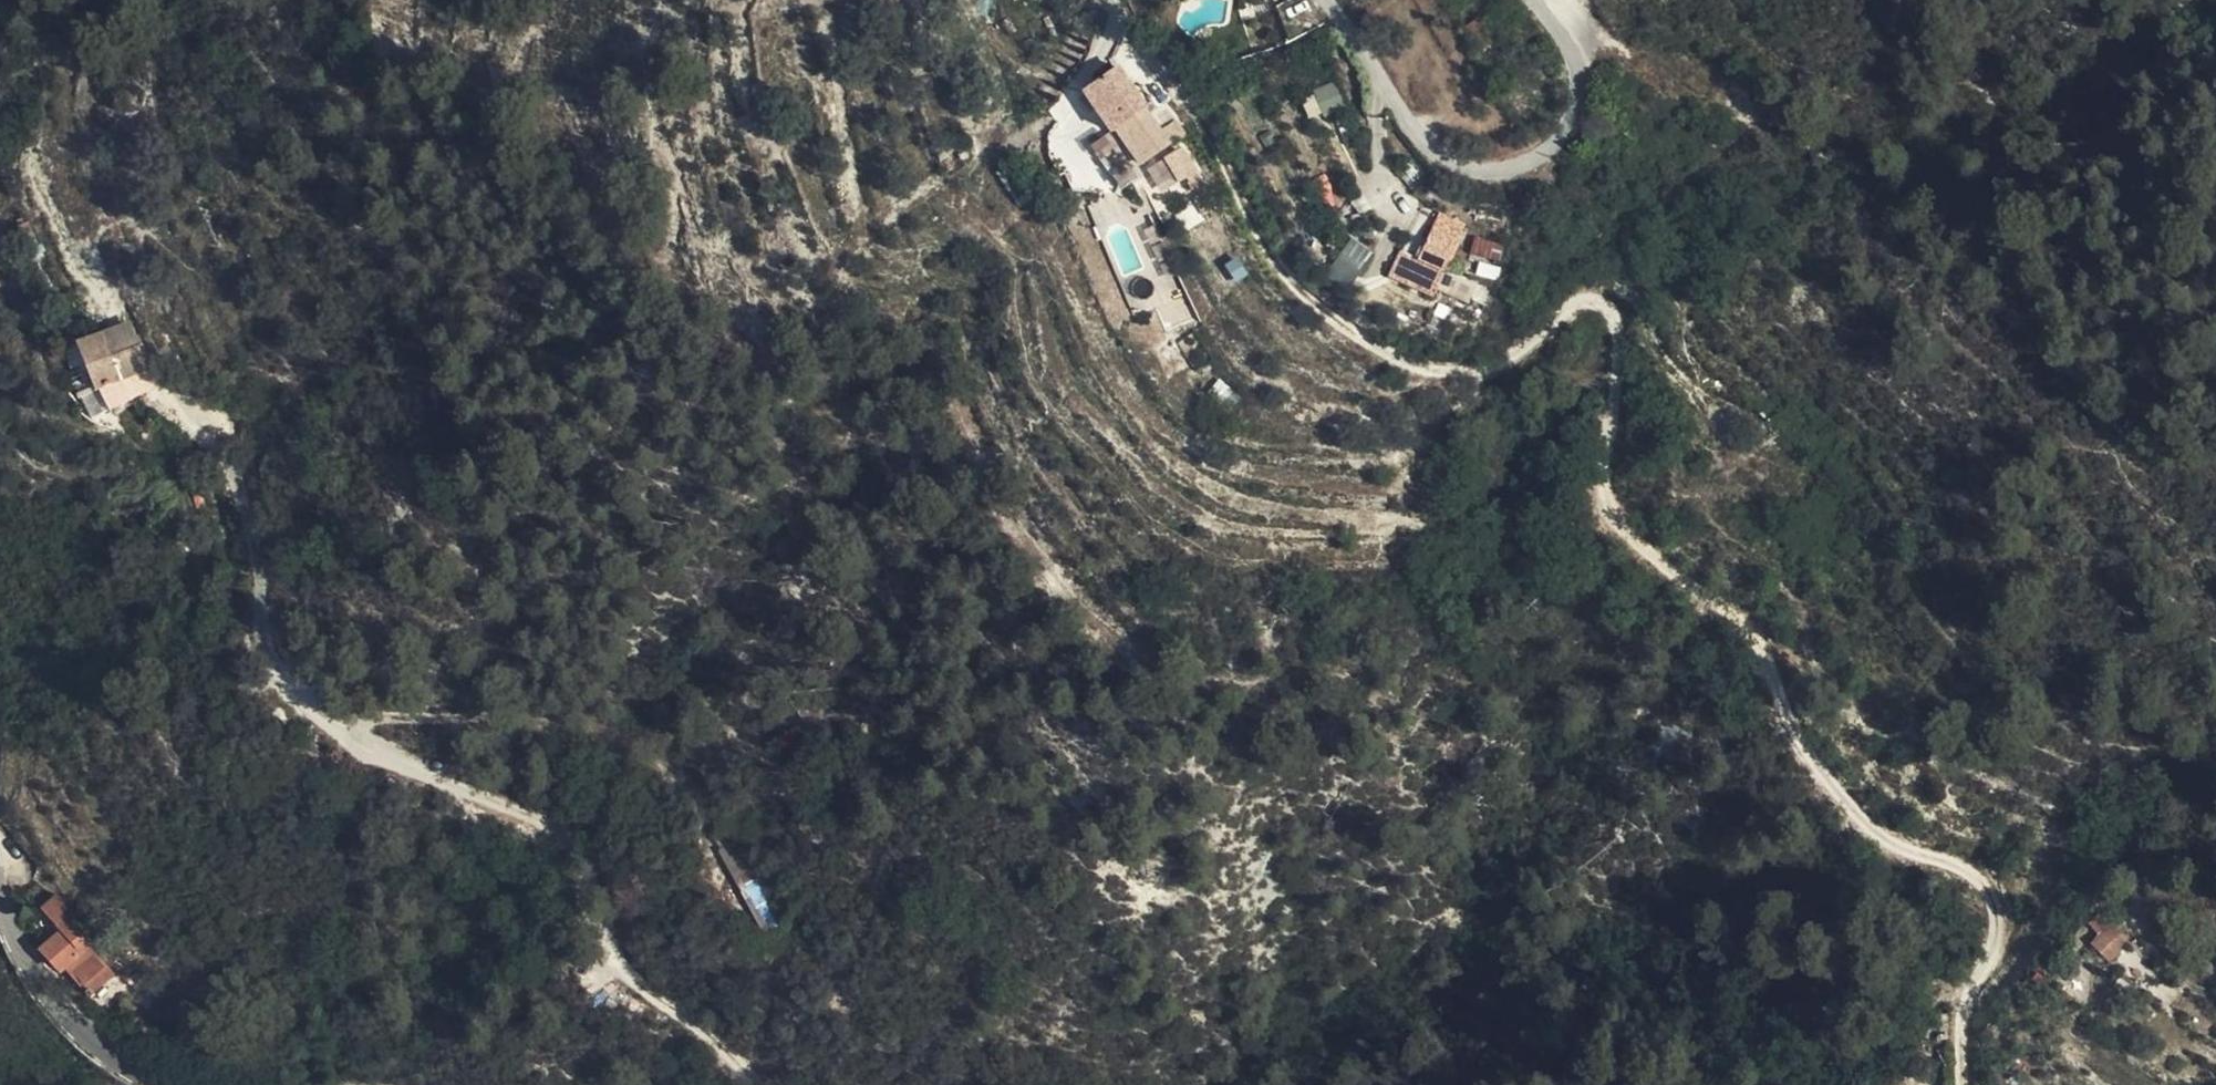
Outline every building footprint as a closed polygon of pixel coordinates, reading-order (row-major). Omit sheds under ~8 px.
[(1337,78),(1326,45),(1313,49),(1317,61),(1308,66),(1315,87),(1337,78)] [(1139,55),(1106,76),(1128,113),(1162,90),(1139,55)] [(1194,134),(1176,146),(1191,171),(1199,166),(1204,179),(1216,171),(1194,134)] [(1470,258),(1435,231),(1421,249),(1436,262),(1420,284),(1441,301),(1470,258)] [(132,318),(107,332),(128,379),(154,365),(132,318)] [(128,379),(107,332),(83,345),(100,383),(105,380),(119,411),(137,401),(128,379)] [(128,379),(137,401),(165,389),(154,365),(128,379)] [(706,872),(714,884),(729,872),(722,860),(706,872)] [(729,872),(714,884),(762,955),(777,943),(729,872)] [(65,927),(79,942),(80,944),(92,929),(60,897),(49,908),(65,927)] [(2081,928),(2110,959),(2130,941),(2102,909),(2081,928)] [(43,950),(59,968),(61,966),(79,942),(65,927),(43,950)] [(88,993),(95,985),(107,972),(80,944),(79,942),(61,966),(68,973),(88,993)]
